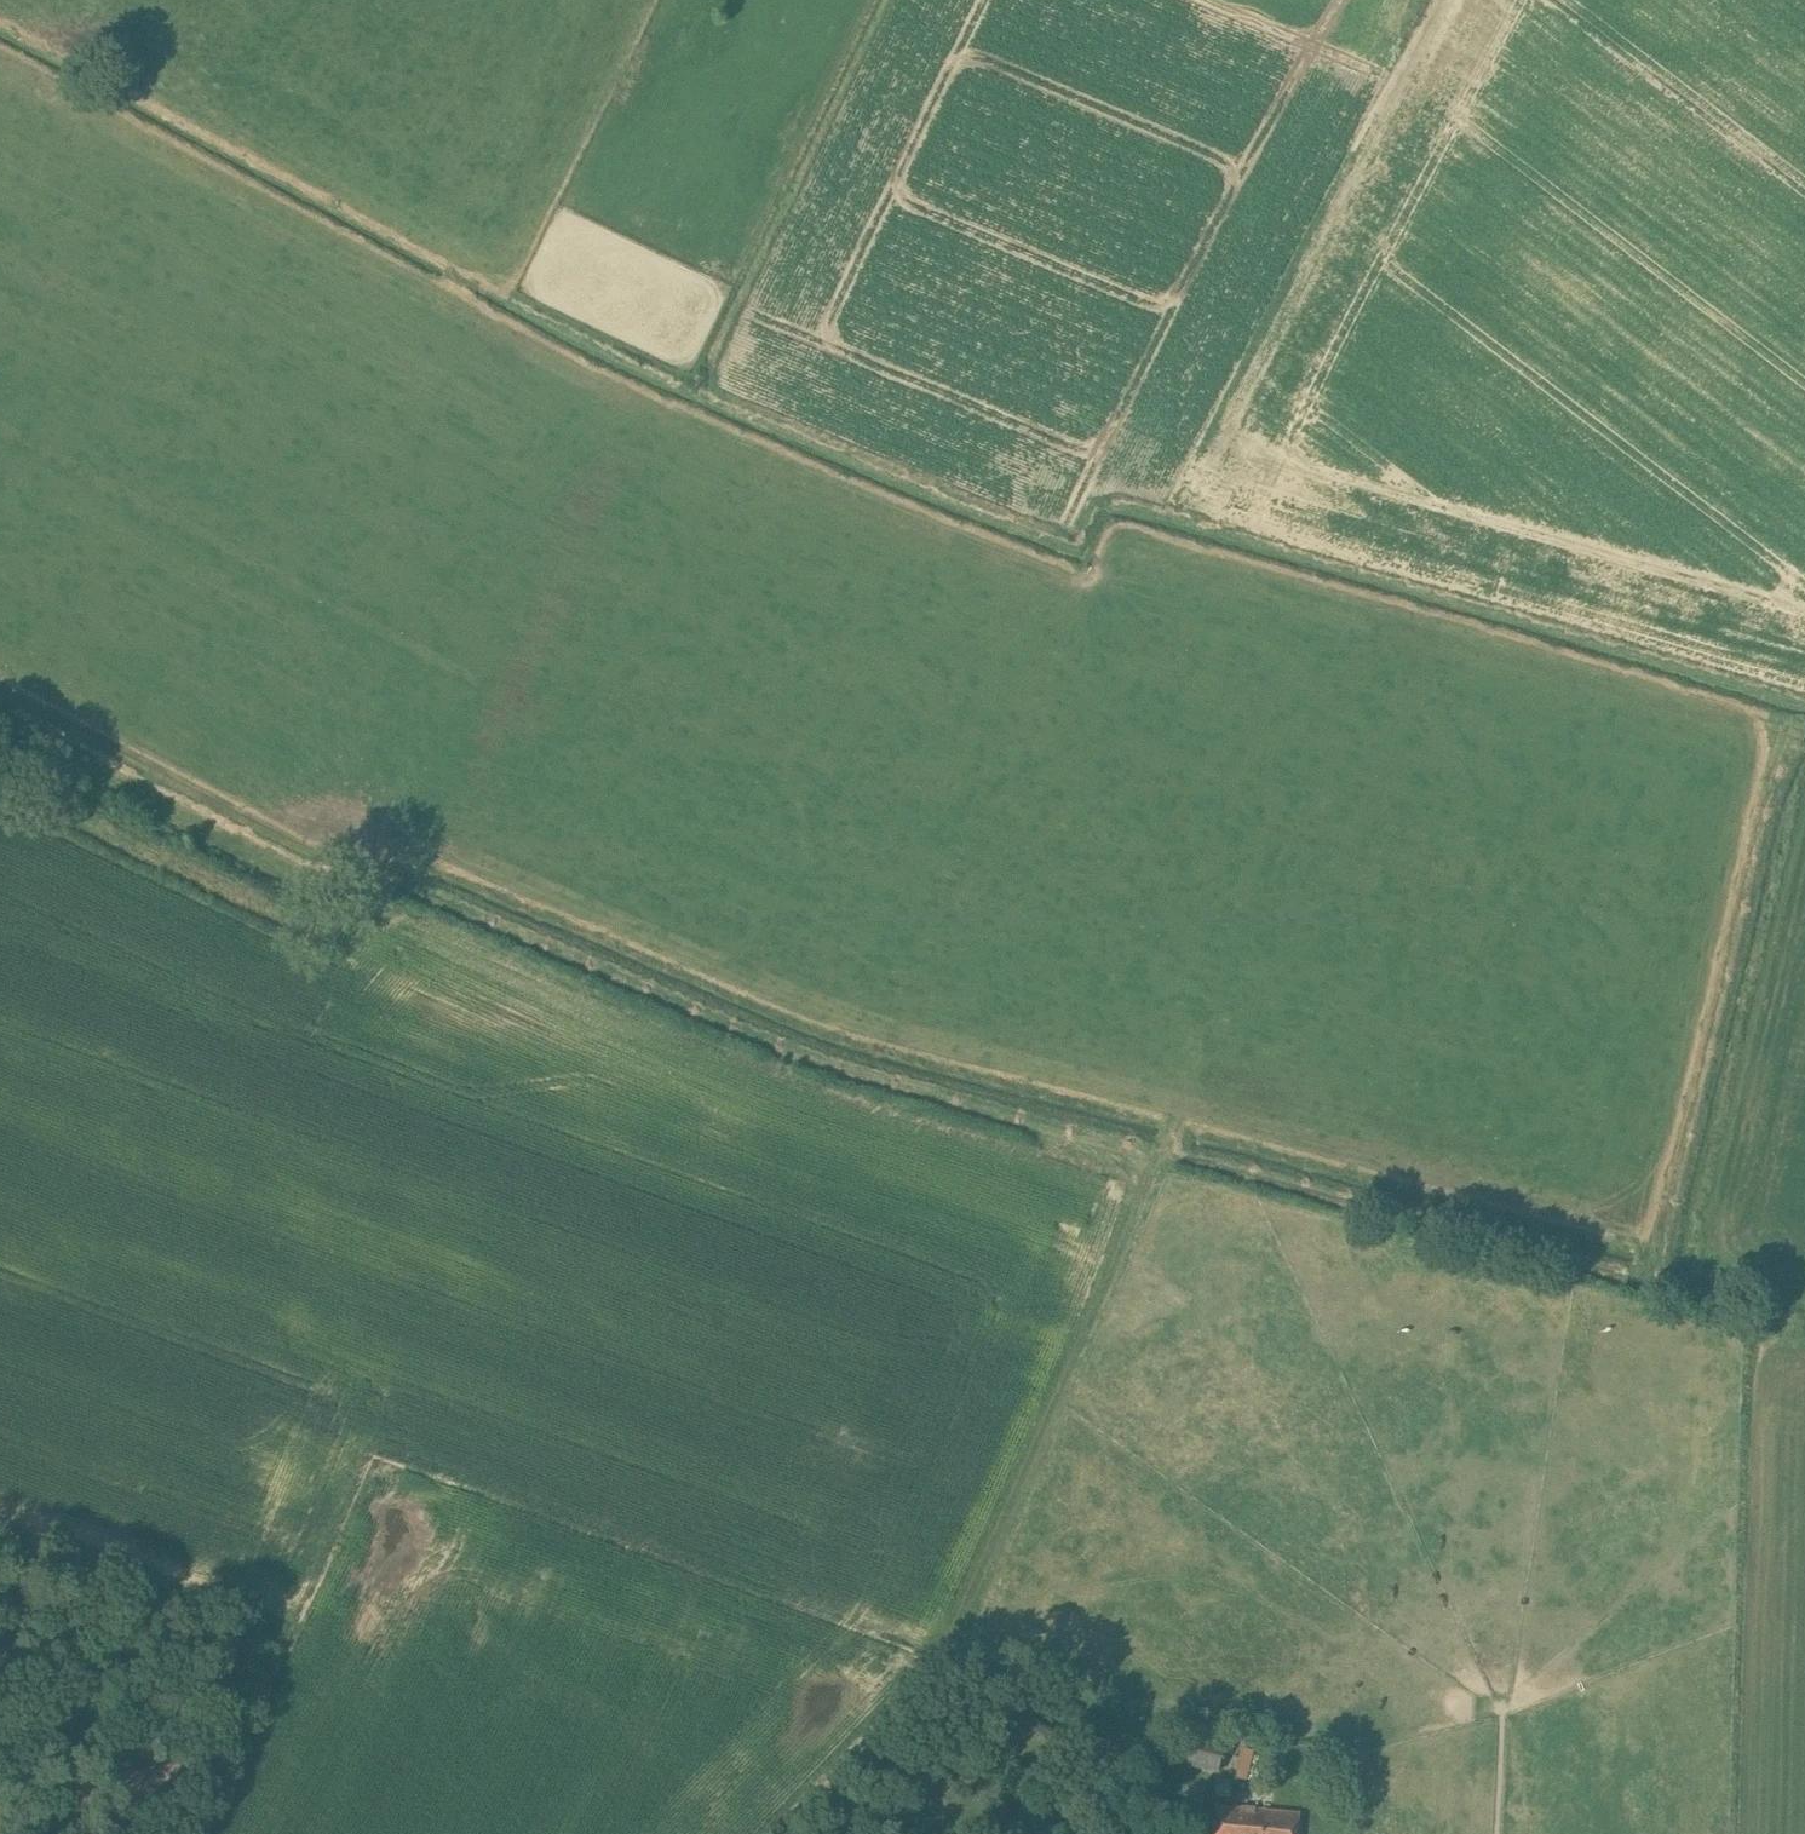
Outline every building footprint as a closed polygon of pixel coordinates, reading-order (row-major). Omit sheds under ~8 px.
[(1181,1717),(1171,1761),(1218,1773),(1228,1729),(1181,1717)] [(1217,1804),(1214,1833),(1299,1833),(1301,1811),(1217,1804)]
